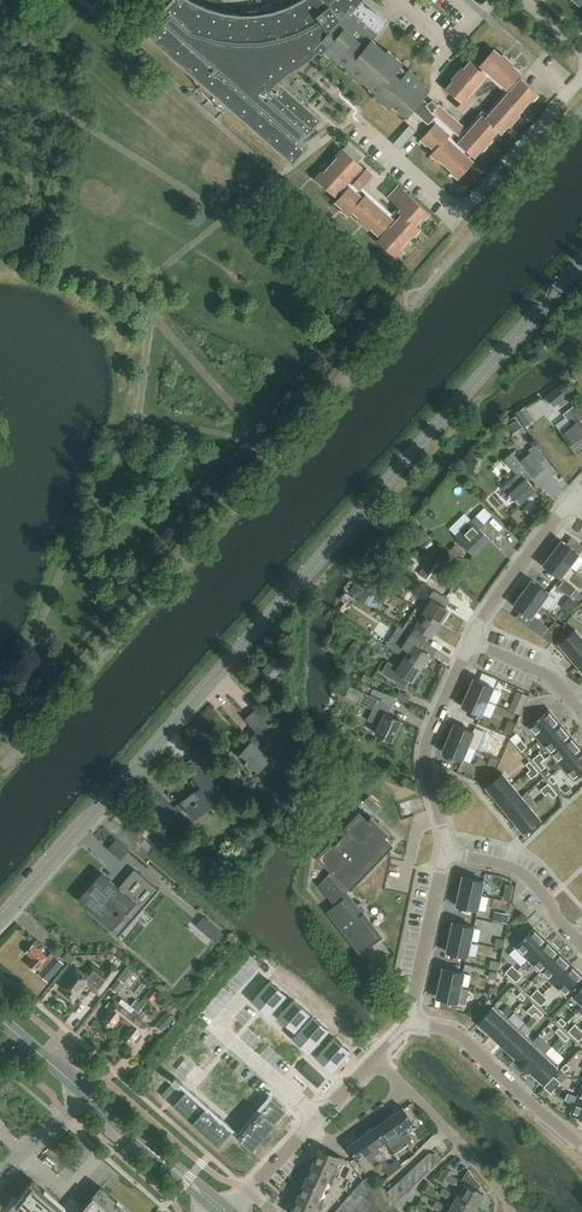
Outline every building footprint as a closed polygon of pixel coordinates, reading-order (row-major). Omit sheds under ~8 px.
[(289,6),(288,7),(281,9),(281,6),(240,10),(240,15),(225,13),(223,13),(208,8),(194,2),(192,1),(191,0),(172,0),(163,10),(164,11),(161,14),(152,22),(153,22),(157,26),(148,36),(194,76),(200,85),(198,86),(201,89),(204,92),(206,96),(209,99),(215,105),(221,110),(222,109),(223,110),(227,105),(292,163),(308,145),(305,142),(308,139),(309,139),(318,131),(317,130),(317,131),(314,128),(313,127),(321,118),(275,77),(276,76),(278,74),(281,71),(284,69),(288,66),(290,65),(295,70),(309,54),(308,53),(311,51),(314,47),(321,54),(324,50),(339,63),(340,61),(347,67),(345,69),(360,82),(362,80),(376,92),(374,94),(389,107),(392,103),(406,116),(403,119),(416,131),(432,120),(434,123),(420,139),(426,145),(427,143),(435,150),(431,155),(437,160),(438,159),(453,171),(452,173),(457,178),(472,161),(468,157),(471,154),(474,157),(481,148),(483,150),(492,139),(491,138),(498,130),(501,132),(508,125),(509,126),(519,115),(517,114),(531,99),(532,100),(537,94),(521,79),(518,82),(515,80),(520,73),(512,66),(514,65),(503,55),(502,57),(494,50),(480,65),(483,68),(480,71),(470,62),(463,70),(462,69),(452,80),(454,81),(447,88),(462,102),(458,107),(464,112),(472,102),(467,98),(489,74),(510,92),(486,119),(483,117),(469,132),(432,100),(427,103),(422,98),(429,90),(422,84),(423,82),(409,69),(406,72),(400,66),(402,63),(387,50),(386,52),(372,40),(388,21),(364,0),(301,0),(289,6)] [(361,166),(342,148),(337,155),(338,156),(323,173),(322,171),(316,178),(335,195),(337,193),(340,196),(335,201),(343,208),(342,210),(348,215),(352,210),(359,217),(358,218),(369,228),(370,227),(378,234),(380,232),(383,235),(378,240),(395,255),(400,250),(399,248),(413,233),(414,234),(419,229),(415,224),(421,217),(423,218),(428,213),(398,186),(388,197),(401,208),(399,211),(402,214),(395,221),(359,188),(372,174),(366,168),(364,171),(360,168),(361,166)] [(553,400),(555,403),(570,391),(566,385),(561,389),(563,391),(553,400)] [(573,394),(570,391),(555,403),(558,407),(573,394)] [(578,403),(564,414),(571,423),(560,431),(575,450),(581,444),(581,422),(581,421),(581,409),(578,403)] [(546,457),(537,446),(520,461),(512,452),(503,460),(516,475),(515,476),(521,483),(509,493),(519,504),(535,490),(527,480),(527,479),(528,480),(532,476),(533,477),(545,467),(540,462),(546,457)] [(484,523),(476,515),(467,525),(468,527),(457,538),(473,553),(488,538),(479,528),(484,523)] [(562,540),(553,552),(570,566),(579,554),(562,540)] [(570,566),(553,552),(552,553),(551,552),(547,558),(547,559),(543,564),(561,577),(570,566)] [(523,592),(540,605),(549,593),(532,580),(528,585),(527,584),(522,590),(524,591),(523,592)] [(581,602),(581,591),(567,580),(561,588),(581,603),(581,602)] [(424,613),(440,623),(448,610),(442,606),(447,599),(434,590),(428,598),(432,600),(424,613)] [(540,605),(523,592),(514,604),(532,617),(540,605)] [(545,607),(550,610),(559,596),(553,593),(545,607)] [(408,631),(421,639),(425,633),(431,637),(440,623),(424,613),(423,613),(416,609),(403,628),(408,631)] [(550,629),(534,618),(528,625),(544,637),(550,629)] [(569,655),(581,643),(581,637),(576,629),(559,643),(569,655)] [(405,658),(421,668),(429,655),(416,647),(421,639),(408,631),(403,639),(413,646),(405,658)] [(581,663),(581,643),(569,655),(578,666),(581,663)] [(283,665),(274,657),(261,673),(270,681),(283,665)] [(421,668),(405,658),(399,668),(388,662),(381,672),(402,686),(407,678),(412,681),(421,668)] [(468,692),(487,701),(494,687),(474,678),(468,692)] [(348,690),(361,697),(359,702),(373,709),(367,720),(379,725),(375,733),(392,741),(402,721),(387,714),(391,705),(384,702),(389,693),(373,688),(370,695),(350,686),(348,690)] [(481,714),(487,701),(468,692),(467,693),(466,693),(463,699),(464,700),(462,705),(481,714)] [(249,740),(260,749),(274,732),(255,709),(246,717),(257,731),(249,740)] [(540,740),(560,722),(549,709),(528,726),(540,740)] [(540,740),(551,753),(572,736),(560,722),(540,740)] [(448,737),(468,746),(474,732),(454,723),(448,737)] [(483,723),(472,741),(479,745),(481,742),(487,746),(488,743),(494,747),(502,735),(483,723)] [(562,766),(581,750),(581,748),(572,736),(551,753),(562,766)] [(463,760),(468,746),(448,737),(448,738),(447,738),(444,745),(445,745),(442,751),(463,760)] [(521,739),(515,744),(522,752),(528,747),(521,739)] [(270,757),(260,749),(249,740),(238,752),(246,759),(244,761),(246,762),(248,760),(251,763),(248,767),(254,774),(260,768),(270,757)] [(471,746),(465,760),(474,763),(479,750),(471,746)] [(562,766),(574,780),(581,773),(581,750),(562,766)] [(540,753),(533,760),(537,765),(541,762),(545,759),(540,753)] [(226,796),(197,755),(185,764),(195,779),(191,782),(195,788),(200,785),(203,789),(197,793),(195,791),(182,800),(182,801),(174,806),(162,795),(149,810),(167,825),(180,809),(186,806),(194,818),(226,796)] [(545,767),(541,762),(537,765),(542,770),(545,767)] [(532,778),(538,772),(534,767),(530,770),(527,772),(532,778)] [(492,777),(482,785),(491,796),(493,795),(496,798),(512,785),(503,773),(495,780),(492,777)] [(552,775),(548,778),(553,784),(557,780),(552,775)] [(552,790),(548,784),(541,790),(546,795),(552,790)] [(512,785),(496,798),(505,809),(522,796),(512,785)] [(514,821),(531,807),(522,796),(505,809),(514,821)] [(374,801),(369,806),(376,813),(381,807),(374,801)] [(540,818),(531,807),(514,821),(523,832),(540,818)] [(364,915),(365,914),(364,915),(346,892),(350,887),(351,888),(351,887),(350,887),(363,874),(363,875),(364,874),(363,873),(378,858),(379,858),(380,858),(379,857),(391,844),(392,845),(393,844),(385,836),(388,833),(389,834),(389,833),(372,816),(371,816),(372,817),(368,820),(359,812),(359,813),(348,826),(347,825),(346,826),(350,829),(334,845),(331,842),(330,843),(331,843),(319,856),(318,855),(317,856),(333,871),(319,884),(335,906),(328,911),(329,912),(329,911),(340,925),(339,926),(343,931),(344,931),(360,952),(360,953),(382,936),(381,936),(364,915)] [(140,825),(136,830),(141,835),(146,830),(140,825)] [(528,870),(535,859),(531,856),(523,866),(528,870)] [(112,929),(122,918),(135,903),(143,909),(159,890),(137,871),(122,889),(104,873),(102,872),(88,888),(78,899),(88,908),(112,929)] [(460,890),(481,895),(484,880),(463,876),(460,890)] [(456,905),(478,910),(481,895),(460,890),(456,905)] [(204,917),(196,926),(215,943),(223,934),(204,917)] [(450,936),(471,941),(474,926),(453,922),(450,936)] [(547,940),(534,927),(515,947),(528,959),(547,940)] [(446,951),(468,956),(471,941),(450,936),(446,951)] [(559,952),(547,940),(528,959),(541,971),(559,952)] [(33,958),(28,964),(36,971),(38,968),(41,971),(39,974),(47,981),(63,963),(51,952),(47,957),(33,944),(26,952),(33,958)] [(572,964),(559,952),(541,971),(553,983),(572,964)] [(103,972),(91,963),(83,973),(75,967),(61,986),(66,990),(64,993),(73,1000),(85,984),(99,995),(118,969),(110,963),(103,972)] [(572,964),(553,983),(558,988),(566,996),(581,979),(581,974),(572,964)] [(510,977),(517,970),(512,965),(505,972),(510,977)] [(440,983),(461,987),(464,973),(443,968),(440,983)] [(510,977),(516,982),(523,975),(517,970),(510,977)] [(125,983),(119,978),(111,988),(117,993),(125,983)] [(270,981),(253,1000),(268,1014),(286,994),(285,994),(283,995),(277,990),(278,988),(277,987),(276,989),(269,983),(271,981),(270,981)] [(437,997),(458,1002),(461,987),(440,983),(439,984),(438,984),(436,991),(438,991),(437,997)] [(572,995),(581,1004),(581,985),(572,995)] [(558,988),(555,992),(562,999),(566,996),(558,988)] [(543,994),(537,989),(531,996),(536,1001),(543,994)] [(520,992),(517,996),(522,1001),(526,997),(520,992)] [(536,1001),(541,1006),(548,999),(543,994),(536,1001)] [(119,1016),(125,1020),(134,1009),(131,1006),(128,1010),(125,1008),(129,1003),(122,998),(118,1002),(115,1000),(112,1004),(109,1001),(105,1006),(111,1010),(103,1019),(112,1026),(119,1016)] [(134,1009),(125,1020),(131,1025),(124,1035),(132,1041),(139,1032),(141,1033),(147,1025),(146,1024),(148,1021),(143,1017),(145,1015),(139,1010),(144,1005),(136,998),(132,1004),(135,1007),(134,1009)] [(294,1000),(278,1017),(294,1030),(309,1013),(308,1013),(307,1014),(300,1009),(302,1007),(301,1006),(299,1008),(293,1002),(294,1000)] [(535,1013),(539,1009),(533,1004),(526,1011),(532,1016),(535,1013)] [(490,1035),(506,1018),(492,1006),(476,1023),(490,1035)] [(535,1013),(540,1017),(544,1014),(539,1009),(535,1013)] [(175,1017),(168,1011),(156,1025),(163,1031),(175,1017)] [(313,1016),(293,1038),(309,1051),(328,1030),(327,1029),(326,1031),(319,1025),(321,1023),(320,1022),(318,1024),(312,1018),(313,1017),(313,1016)] [(561,1017),(557,1021),(563,1026),(566,1023),(561,1017)] [(490,1035),(503,1047),(519,1030),(506,1018),(490,1035)] [(573,1036),(580,1029),(575,1024),(568,1031),(573,1036)] [(560,1036),(564,1033),(558,1028),(555,1031),(560,1036)] [(579,1041),(581,1038),(581,1031),(580,1029),(573,1036),(579,1041)] [(503,1047),(514,1058),(512,1060),(514,1061),(531,1042),(519,1030),(503,1047)] [(560,1036),(566,1041),(569,1038),(564,1033),(560,1036)] [(334,1037),(317,1057),(332,1070),(349,1050),(347,1052),(341,1046),(342,1044),(341,1043),(340,1045),(333,1039),(335,1038),(334,1037)] [(514,1061),(526,1073),(544,1054),(531,1042),(514,1061)] [(544,1054),(526,1073),(527,1074),(529,1072),(542,1084),(558,1067),(544,1054)] [(185,1059),(177,1069),(185,1076),(194,1066),(185,1059)] [(307,1062),(300,1070),(318,1086),(325,1078),(307,1062)] [(566,1063),(561,1069),(565,1072),(570,1067),(566,1063)] [(549,1082),(556,1088),(561,1083),(554,1076),(549,1082)] [(549,1082),(543,1087),(545,1089),(550,1093),(551,1094),(556,1088),(549,1082)] [(172,1085),(162,1095),(167,1099),(176,1089),(172,1085)] [(545,1089),(540,1094),(545,1098),(550,1093),(545,1089)] [(186,1090),(173,1105),(219,1145),(231,1130),(186,1090)] [(578,1096),(571,1113),(581,1117),(581,1098),(578,1096)] [(271,1098),(237,1136),(252,1149),(286,1110),(271,1098)] [(389,1116),(407,1142),(412,1138),(405,1127),(413,1122),(403,1107),(389,1116)] [(376,1125),(381,1133),(379,1134),(384,1141),(385,1140),(394,1153),(408,1143),(407,1142),(389,1116),(376,1125)] [(376,1125),(361,1136),(379,1162),(384,1158),(376,1147),(384,1141),(379,1134),(381,1133),(376,1125)] [(374,1165),(379,1162),(361,1136),(347,1145),(358,1160),(366,1154),(374,1165)] [(311,1164),(335,1175),(343,1158),(319,1147),(311,1164)] [(420,1179),(427,1172),(428,1153),(421,1160),(420,1179)] [(435,1153),(428,1153),(427,1172),(441,1159),(435,1153)] [(413,1185),(420,1179),(421,1160),(414,1166),(413,1185)] [(335,1175),(311,1164),(304,1181),(328,1191),(335,1175)] [(406,1192),(413,1185),(414,1166),(407,1173),(406,1192)] [(453,1172),(446,1168),(445,1170),(444,1169),(438,1179),(446,1184),(448,1181),(455,1185),(458,1179),(451,1175),(453,1172)] [(407,1173),(400,1180),(399,1198),(406,1192),(407,1173)] [(399,1198),(400,1180),(387,1192),(386,1192),(378,1184),(375,1187),(369,1177),(368,1176),(364,1179),(335,1211),(375,1211),(379,1206),(385,1211),(393,1204),(399,1198)] [(32,1178),(18,1195),(17,1195),(17,1196),(12,1201),(18,1206),(13,1211),(14,1211),(70,1211),(32,1178)] [(320,1208),(328,1191),(304,1181),(296,1197),(320,1208)] [(457,1196),(476,1207),(484,1194),(465,1183),(457,1196)] [(101,1185),(77,1211),(131,1211),(101,1185)] [(450,1192),(443,1188),(440,1194),(447,1198),(450,1192)] [(456,1211),(473,1211),(476,1207),(457,1196),(450,1209),(456,1211)] [(320,1208),(296,1197),(289,1211),(318,1211),(320,1208)] [(443,1205),(436,1201),(432,1207),(440,1211),(443,1205)] [(393,1204),(385,1211),(395,1211),(398,1209),(393,1204)]
